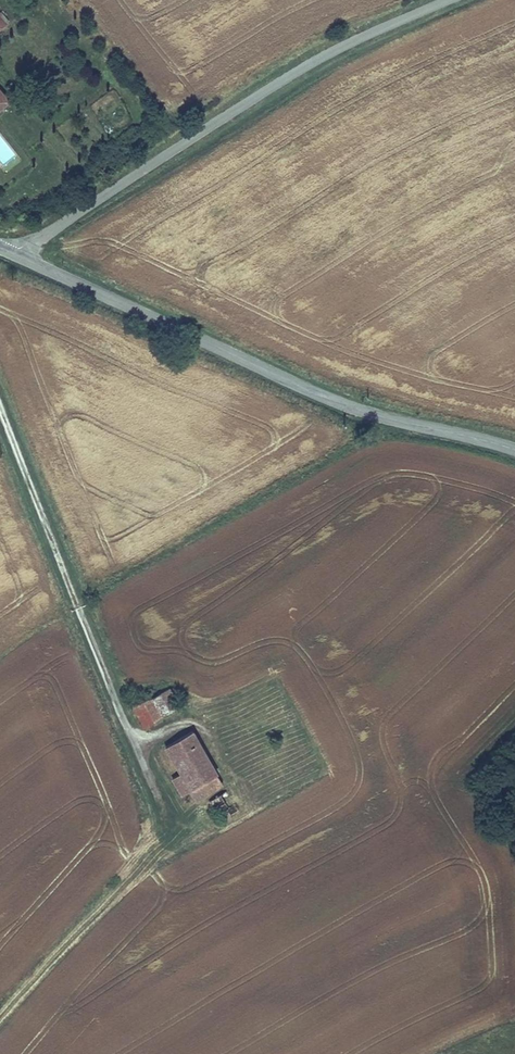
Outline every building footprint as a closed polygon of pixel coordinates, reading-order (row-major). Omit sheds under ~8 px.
[(1,28),(9,20),(1,11),(0,11),(0,27),(1,28)] [(11,99),(0,87),(0,109),(11,99)] [(144,702),(153,718),(179,705),(170,687),(144,700),(144,702)] [(153,718),(144,702),(132,708),(143,727),(154,721),(153,718)] [(164,746),(180,773),(172,778),(182,795),(190,790),(217,774),(220,773),(194,729),(164,746)] [(195,799),(222,783),(217,774),(190,790),(195,799)]
